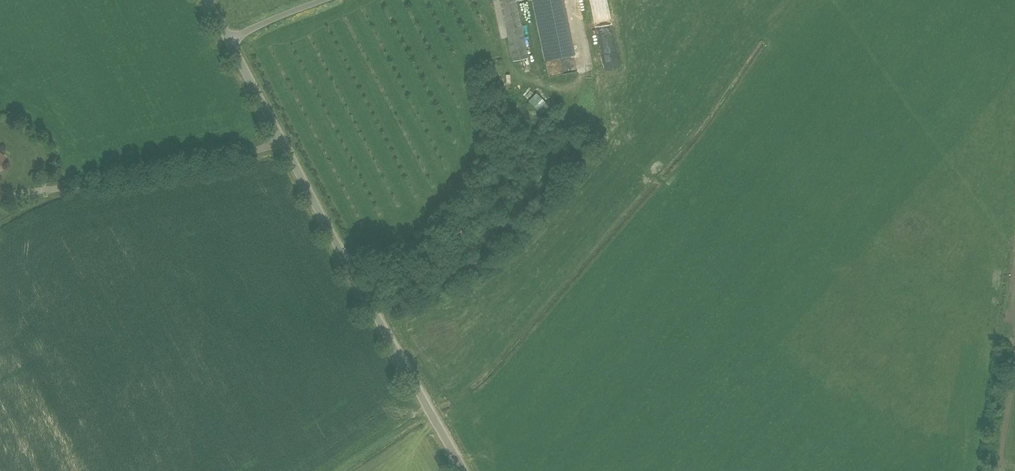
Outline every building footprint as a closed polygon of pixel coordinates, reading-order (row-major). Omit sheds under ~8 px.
[(514,60),(528,57),(516,0),(517,0),(501,0),(514,60)] [(578,54),(567,0),(535,0),(546,60),(578,54)] [(536,106),(544,113),(551,105),(543,98),(536,106)]
